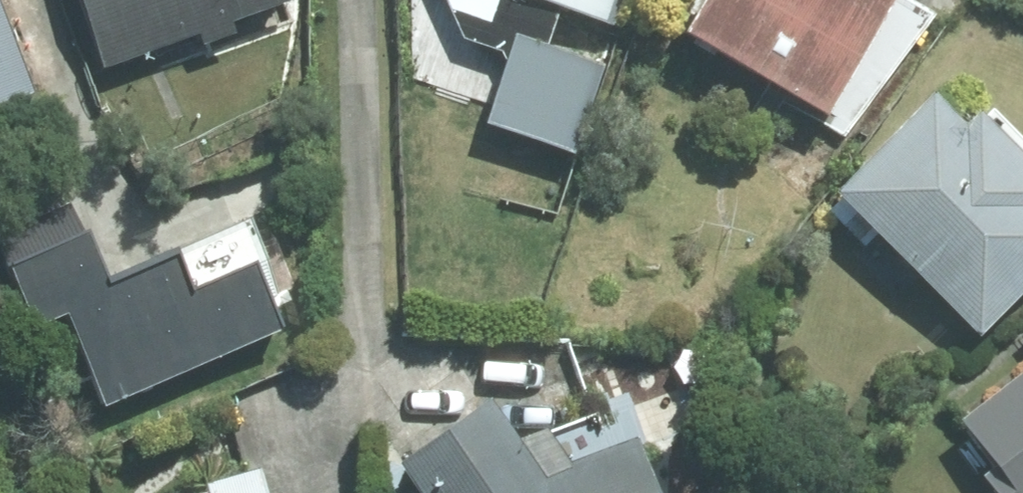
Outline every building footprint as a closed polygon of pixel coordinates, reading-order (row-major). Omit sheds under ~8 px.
[(90,71),(277,3),(276,0),(64,0),(90,71)] [(593,23),(600,0),(524,0),(593,23)] [(660,37),(810,122),(880,0),(681,0),(660,37)] [(593,66),(501,35),(470,126),(563,157),(593,66)] [(16,97),(0,58),(0,104),(16,97)] [(814,198),(963,340),(1022,277),(1022,183),(953,117),(943,128),(910,98),(814,198)] [(91,409),(264,332),(234,265),(173,293),(156,257),(90,286),(63,227),(0,254),(0,302),(12,329),(48,313),(91,409)] [(982,492),(1022,492),(1022,364),(935,435),(982,492)] [(531,488),(475,409),(386,469),(402,492),(644,492),(626,450),(531,488)] [(238,474),(185,490),(186,492),(243,492),(238,474)]
